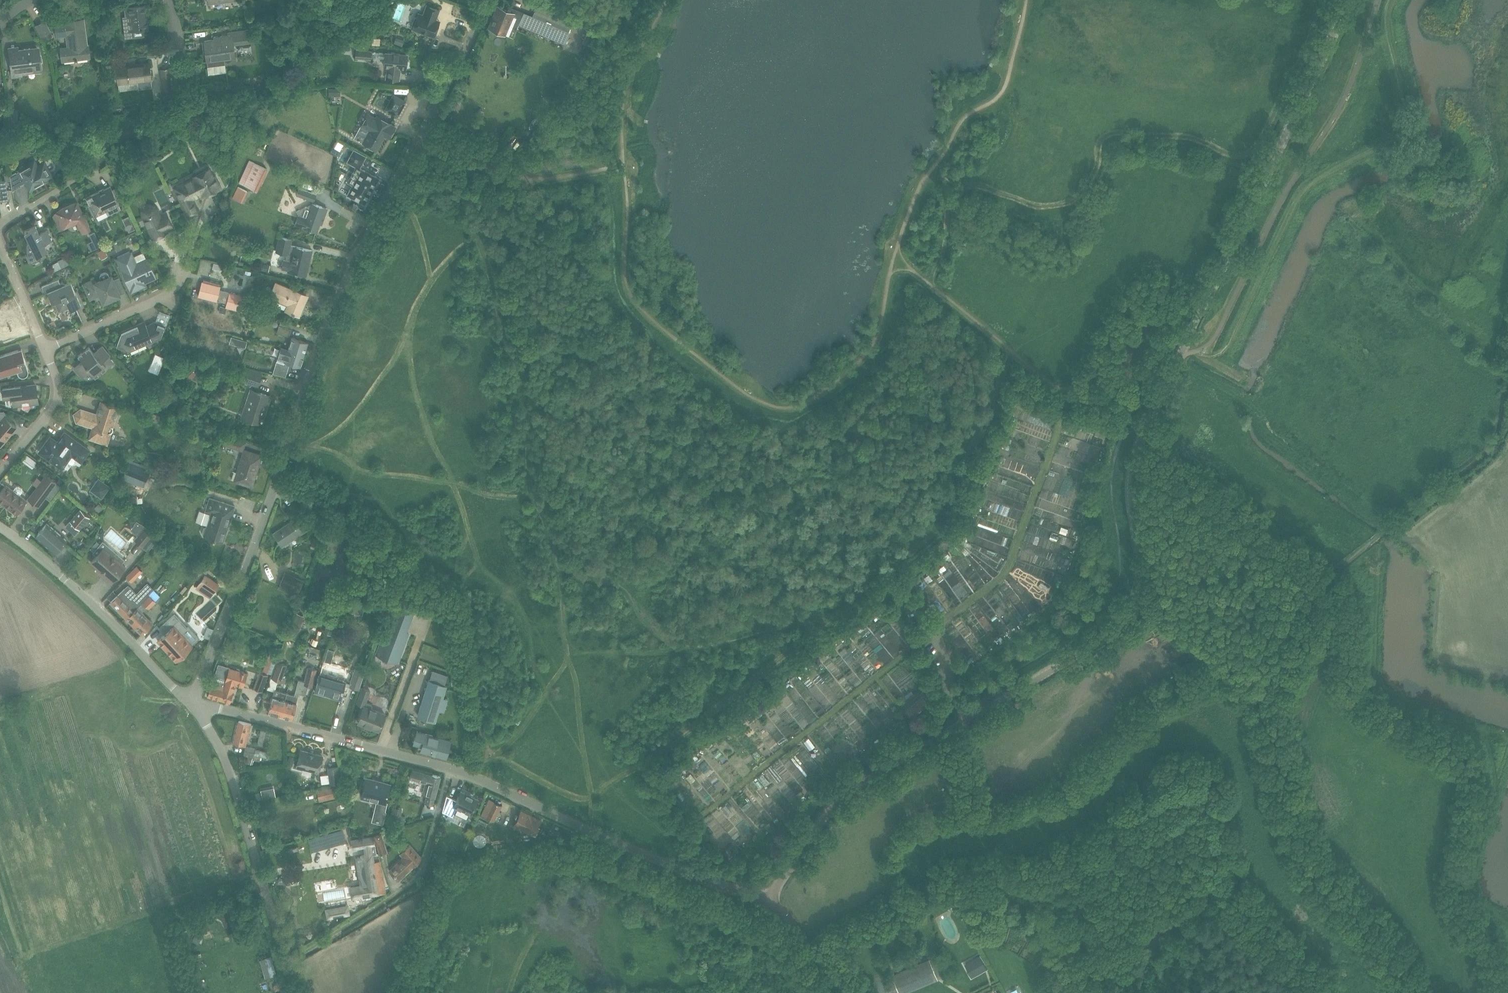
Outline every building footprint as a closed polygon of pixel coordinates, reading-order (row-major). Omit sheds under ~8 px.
[(133,37),(145,36),(144,29),(148,29),(146,13),(150,13),(149,4),(134,6),(134,4),(135,4),(135,0),(111,0),(112,7),(125,5),(126,16),(130,15),(133,37)] [(439,21),(435,20),(439,10),(427,5),(423,15),(418,14),(417,17),(415,18),(414,19),(413,22),(413,24),(414,26),(413,29),(434,37),(438,25),(439,21)] [(489,28),(498,32),(505,34),(514,13),(498,7),(489,28)] [(570,31),(524,12),(519,24),(565,43),(570,31)] [(55,24),(57,33),(57,37),(67,35),(68,47),(61,48),(62,61),(90,58),(88,45),(87,45),(84,19),(65,22),(55,24)] [(35,26),(40,35),(41,37),(50,31),(45,21),(35,26)] [(206,61),(207,61),(207,66),(208,66),(224,64),(224,60),(235,59),(234,45),(251,43),(249,31),(228,33),(228,36),(214,37),(214,40),(204,41),(206,61)] [(10,54),(11,64),(13,76),(21,75),(20,69),(41,67),(39,50),(31,51),(30,48),(18,50),(18,53),(10,54)] [(355,58),(371,59),(371,51),(356,50),(355,58)] [(371,52),(371,58),(385,59),(384,66),(387,66),(386,79),(399,80),(400,71),(399,71),(399,67),(401,67),(406,68),(406,67),(408,67),(409,66),(409,61),(407,60),(407,54),(385,53),(371,52)] [(127,65),(116,67),(118,83),(137,80),(138,82),(138,88),(138,89),(152,87),(151,81),(149,63),(140,64),(127,65)] [(163,69),(161,69),(163,90),(171,90),(171,86),(172,86),(174,86),(175,86),(175,89),(183,88),(181,67),(173,68),(173,70),(172,70),(170,70),(169,71),(169,69),(167,69),(168,69),(163,70),(163,69)] [(405,101),(393,95),(386,109),(398,116),(405,101)] [(17,110),(8,111),(11,134),(20,133),(17,110)] [(385,135),(389,138),(395,126),(391,124),(391,123),(377,115),(376,117),(368,113),(361,126),(369,130),(362,142),(377,150),(385,135)] [(337,139),(331,152),(339,156),(346,144),(337,139)] [(361,168),(360,167),(366,156),(354,149),(347,161),(356,166),(348,182),(352,185),(347,194),(347,195),(348,195),(364,204),(365,205),(365,204),(370,195),(374,188),(378,179),(379,179),(379,178),(378,177),(378,178),(362,169),(361,168)] [(244,185),(257,191),(267,169),(254,163),(249,161),(239,183),(244,185)] [(10,174),(10,176),(12,191),(13,191),(13,189),(26,182),(30,189),(44,181),(43,180),(47,178),(49,173),(46,167),(40,166),(39,167),(36,162),(34,163),(25,168),(23,166),(19,168),(21,170),(11,175),(10,174)] [(174,188),(189,218),(199,213),(192,199),(202,194),(204,196),(221,188),(215,176),(213,177),(209,168),(207,169),(204,168),(196,172),(196,174),(195,174),(196,175),(194,176),(196,180),(185,185),(184,183),(174,188)] [(9,200),(6,180),(0,181),(0,201),(9,200)] [(86,198),(91,207),(95,216),(106,211),(108,215),(121,209),(118,205),(119,204),(110,186),(104,189),(105,191),(101,193),(100,191),(86,198)] [(233,198),(242,202),(247,191),(238,187),(233,198)] [(297,195),(314,201),(316,194),(299,188),(297,195)] [(295,224),(317,232),(321,219),(323,220),(327,208),(312,203),(310,208),(306,207),(297,211),(300,216),(298,215),(295,224)] [(61,210),(57,213),(64,228),(77,222),(83,233),(89,230),(77,204),(71,205),(66,207),(61,210)] [(167,232),(165,229),(172,226),(167,214),(160,217),(158,211),(152,214),(151,213),(149,214),(149,215),(143,218),(153,239),(167,232)] [(29,242),(27,243),(27,248),(27,253),(28,257),(30,262),(42,256),(41,254),(48,251),(44,245),(52,241),(46,230),(39,234),(35,226),(24,231),(29,242)] [(297,273),(306,275),(303,274),(307,258),(310,259),(312,250),(290,245),(291,239),(279,237),(276,251),(287,254),(285,260),(284,260),(282,269),(288,270),(288,271),(295,273),(297,274),(297,273)] [(130,251),(116,257),(128,282),(132,291),(141,287),(140,284),(155,277),(147,259),(144,253),(133,258),(130,251)] [(57,261),(60,268),(69,264),(66,257),(57,261)] [(119,295),(118,293),(111,276),(109,277),(108,274),(105,273),(101,275),(100,278),(101,281),(96,283),(95,281),(85,285),(91,297),(100,293),(104,302),(111,298),(112,299),(113,299),(114,299),(115,298),(115,297),(119,295)] [(58,279),(51,282),(42,286),(45,294),(48,293),(52,303),(55,301),(59,312),(69,307),(70,310),(81,305),(71,282),(65,285),(64,283),(62,283),(60,284),(58,279)] [(219,291),(220,287),(219,286),(220,284),(221,284),(203,279),(203,280),(204,280),(203,282),(202,282),(198,296),(217,301),(227,303),(226,307),(245,312),(249,297),(229,292),(229,293),(219,291)] [(295,292),(277,285),(271,299),(289,306),(287,312),(301,318),(304,309),(303,309),(307,297),(295,292)] [(0,312),(0,341),(16,335),(12,325),(9,327),(3,313),(1,314),(1,313),(0,312)] [(117,345),(126,349),(129,350),(147,342),(149,343),(153,341),(155,339),(161,336),(164,327),(155,323),(146,326),(143,325),(142,323),(121,332),(117,345)] [(277,333),(289,336),(291,330),(279,326),(277,333)] [(308,342),(292,337),(288,349),(304,354),(308,342)] [(110,355),(109,354),(102,346),(94,353),(89,347),(86,350),(85,353),(82,353),(78,356),(83,361),(74,368),(82,378),(90,371),(95,377),(106,368),(101,362),(110,355)] [(304,354),(288,349),(281,347),(277,359),(300,366),(304,354)] [(18,350),(0,356),(0,377),(17,372),(18,374),(19,376),(20,376),(21,377),(22,377),(23,377),(25,377),(24,375),(25,375),(26,374),(26,373),(27,372),(27,371),(27,370),(26,369),(28,368),(22,349),(18,350)] [(275,368),(287,372),(289,365),(277,361),(275,368)] [(243,381),(257,386),(261,373),(247,369),(243,381)] [(3,397),(13,396),(14,406),(38,403),(35,385),(26,386),(27,387),(21,388),(21,387),(2,389),(3,397)] [(242,417),(251,421),(261,424),(265,410),(263,409),(268,397),(270,397),(270,396),(251,390),(242,417)] [(94,439),(103,442),(103,441),(108,441),(118,408),(101,402),(99,408),(97,409),(97,410),(98,412),(99,412),(98,415),(80,410),(74,414),(74,415),(76,422),(93,427),(91,435),(95,438),(94,439)] [(0,422),(0,446),(0,447),(8,437),(7,437),(11,432),(12,433),(17,427),(4,416),(0,422)] [(89,450),(73,439),(65,433),(55,446),(47,441),(39,452),(60,467),(63,467),(71,455),(81,462),(89,450)] [(224,445),(242,450),(245,443),(227,437),(224,445)] [(234,481),(242,483),(252,486),(261,456),(244,450),(234,481)] [(46,475),(28,499),(38,507),(45,497),(50,500),(61,486),(46,475)] [(98,479),(91,490),(101,497),(109,487),(98,479)] [(13,491),(6,485),(0,493),(0,502),(3,505),(4,504),(9,508),(8,508),(16,514),(26,501),(19,496),(22,492),(22,491),(22,489),(19,486),(17,487),(15,488),(13,491)] [(204,536),(213,540),(223,543),(235,506),(210,498),(205,511),(212,513),(207,527),(204,528),(202,533),(204,536)] [(65,527),(74,534),(89,517),(80,509),(65,527)] [(309,528),(305,522),(299,514),(291,520),(291,521),(273,533),(282,546),(309,528)] [(47,523),(42,529),(35,536),(55,554),(66,541),(47,523)] [(146,528),(135,540),(142,546),(153,534),(146,528)] [(93,552),(96,556),(91,562),(99,569),(99,568),(106,574),(103,577),(111,583),(125,567),(121,563),(124,560),(103,541),(93,552)] [(273,575),(278,573),(274,564),(270,566),(273,575)] [(285,575),(285,573),(285,572),(281,582),(299,589),(303,580),(302,582),(285,575)] [(200,583),(213,592),(218,584),(205,575),(200,583)] [(121,592),(113,600),(111,602),(126,618),(135,609),(154,590),(149,586),(132,603),(121,592)] [(966,587),(961,593),(967,598),(972,593),(966,587)] [(161,597),(154,590),(135,609),(126,618),(142,634),(152,624),(142,613),(146,609),(147,610),(161,597)] [(394,607),(376,654),(398,662),(409,633),(406,632),(413,614),(394,607)] [(287,637),(295,640),(304,616),(297,613),(287,637)] [(157,640),(176,660),(192,646),(181,634),(187,628),(174,614),(159,628),(165,634),(157,640)] [(884,633),(888,626),(881,622),(877,629),(884,633)] [(272,679),(281,682),(286,665),(278,662),(272,679)] [(213,679),(208,696),(225,701),(227,701),(230,702),(235,684),(243,686),(246,676),(246,673),(229,668),(218,664),(214,679),(213,679)] [(304,684),(308,686),(312,687),(317,670),(308,667),(304,682),(304,684)] [(355,668),(349,686),(358,689),(364,671),(355,668)] [(254,688),(262,690),(267,674),(260,672),(254,688)] [(339,674),(337,679),(321,675),(316,692),(325,694),(326,693),(340,697),(346,676),(346,674),(345,673),(341,672),(340,673),(339,674)] [(284,700),(280,716),(292,719),(296,703),(299,693),(306,695),(308,686),(304,684),(304,682),(299,680),(295,695),(286,693),(285,700),(284,700)] [(421,706),(418,716),(433,721),(437,710),(443,712),(447,700),(441,698),(445,685),(429,680),(421,706)] [(366,702),(370,691),(362,688),(356,703),(364,706),(358,723),(378,730),(384,714),(370,708),(372,705),(366,702)] [(268,713),(280,716),(284,700),(285,700),(286,693),(274,690),(273,697),(272,697),(268,713)] [(907,711),(912,718),(928,704),(923,698),(907,711)] [(251,724),(238,721),(233,744),(245,747),(251,724)] [(260,729),(257,744),(267,746),(270,732),(260,729)] [(421,750),(446,757),(450,741),(417,732),(414,743),(422,746),(421,750)] [(255,755),(256,750),(245,747),(243,757),(247,758),(246,764),(252,765),(254,760),(260,761),(260,756),(255,755)] [(296,767),(318,772),(322,756),(315,754),(315,755),(310,753),(300,750),(296,767)] [(328,767),(330,783),(340,782),(338,766),(328,767)] [(428,773),(427,774),(412,770),(410,779),(425,783),(422,795),(426,796),(424,803),(432,806),(440,777),(428,773)] [(363,788),(361,796),(377,800),(375,808),(385,811),(387,802),(386,801),(387,794),(390,784),(366,778),(363,788)] [(341,797),(339,786),(316,790),(319,801),(341,797)] [(461,791),(460,792),(456,800),(446,796),(442,812),(452,816),(456,807),(470,814),(477,799),(461,791)] [(490,798),(481,815),(494,822),(502,805),(490,798)] [(733,805),(722,810),(725,817),(737,813),(733,805)] [(503,806),(496,820),(504,823),(511,809),(503,806)] [(305,808),(307,818),(314,816),(312,807),(305,808)] [(533,835),(540,820),(521,810),(513,825),(533,835)] [(380,853),(387,851),(382,833),(375,835),(380,853)] [(362,885),(351,887),(352,898),(361,896),(362,900),(372,898),(371,894),(385,892),(379,862),(376,862),(371,837),(351,841),(353,848),(365,846),(366,854),(361,855),(363,864),(358,865),(361,881),(361,880),(362,885)] [(389,871),(392,873),(399,880),(422,857),(409,845),(400,854),(403,857),(389,871)] [(347,906),(340,908),(341,915),(349,914),(347,906)] [(281,951),(275,952),(279,971),(284,970),(281,951)] [(980,956),(966,964),(973,977),(987,969),(980,956)] [(901,972),(892,975),(900,992),(903,992),(936,979),(928,960),(901,972)]
